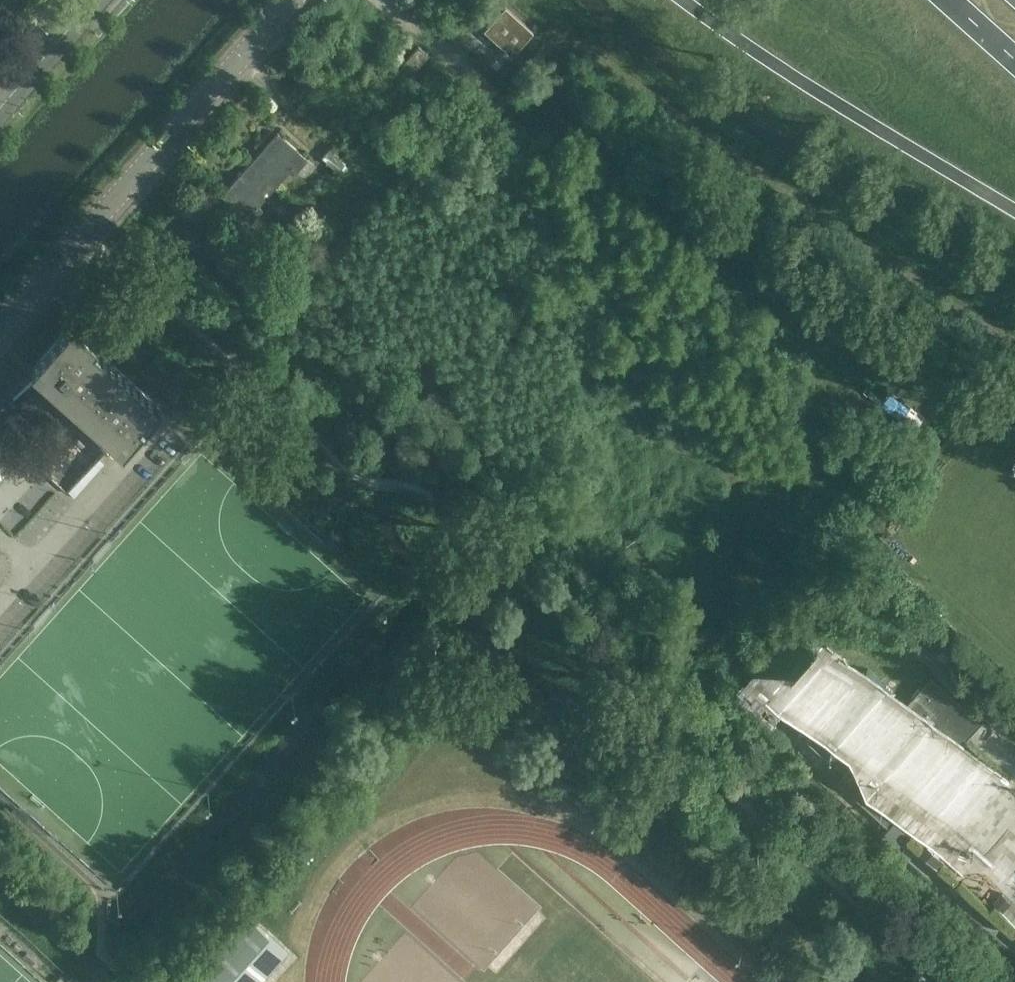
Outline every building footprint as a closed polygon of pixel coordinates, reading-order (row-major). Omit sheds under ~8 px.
[(505,6),(484,29),(512,55),(533,32),(505,6)] [(418,46),(403,63),(412,72),(427,54),(418,46)] [(297,171),(307,159),(277,132),(222,194),(252,221),(263,209),(259,205),(292,167),(297,171)] [(337,171),(344,163),(329,149),(321,156),(337,171)] [(250,236),(244,244),(243,244),(259,258),(266,250),(265,249),(272,241),(265,234),(259,240),(256,238),(255,240),(250,236)] [(141,390),(93,347),(77,333),(73,337),(62,349),(56,342),(42,358),(50,363),(39,376),(31,384),(46,398),(54,389),(98,429),(91,437),(105,450),(107,448),(113,442),(122,449),(160,406),(141,390)] [(890,826),(969,737),(983,721),(932,675),(907,704),(896,716),(886,707),(897,695),(868,668),(808,735),(837,761),(859,737),(869,746),(839,780),(890,826)] [(287,953),(251,920),(195,981),(260,981),(287,953)]
